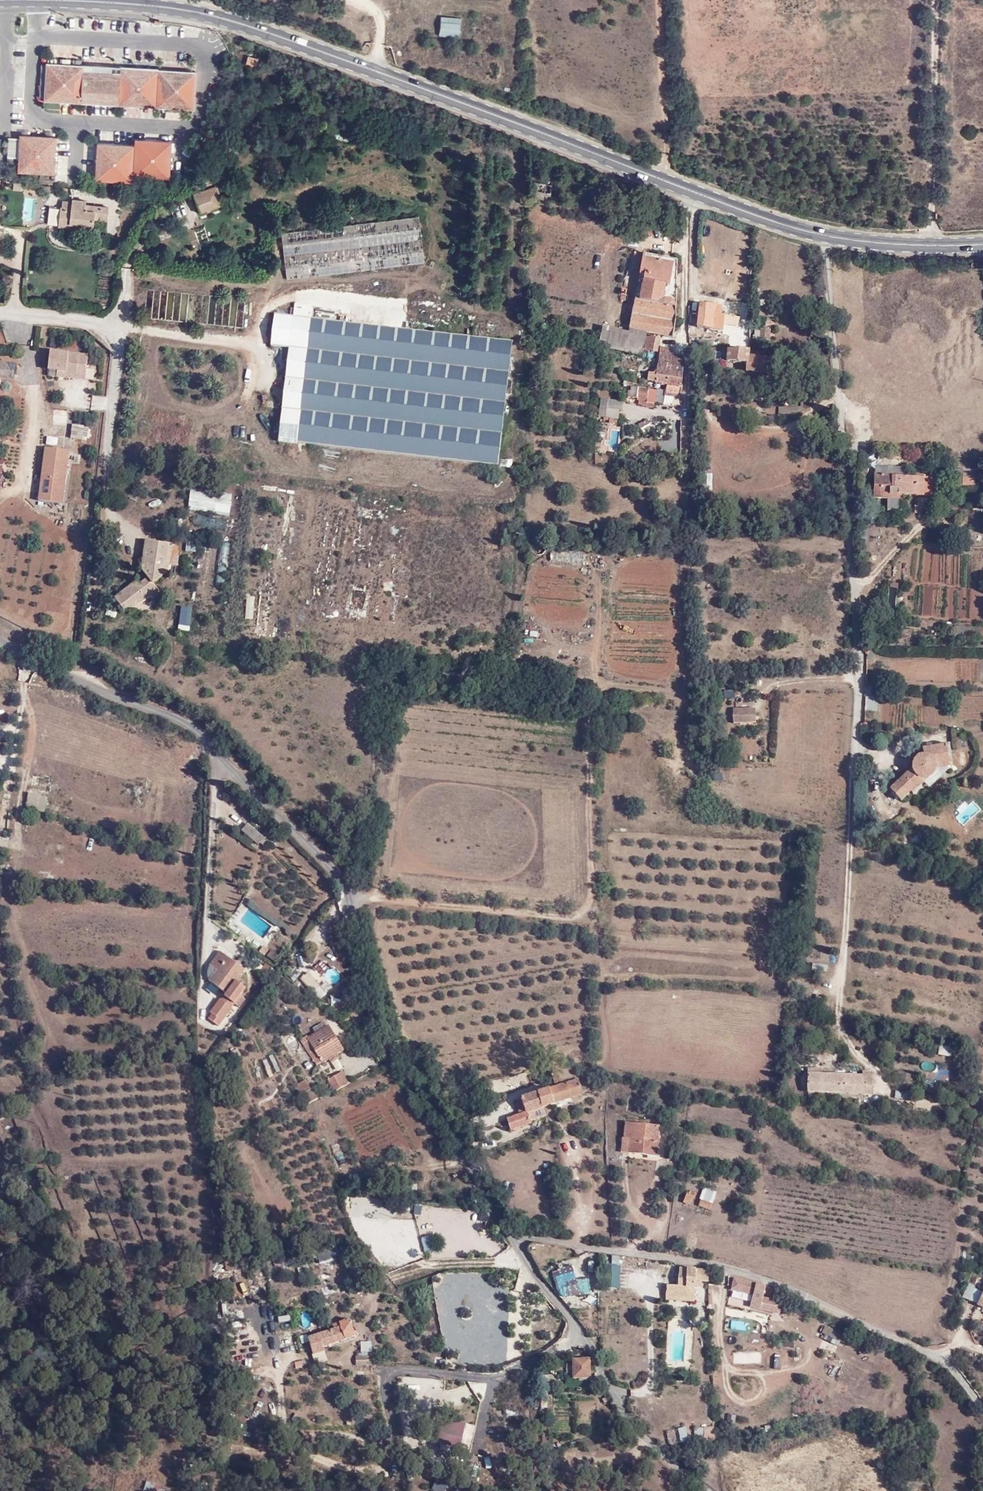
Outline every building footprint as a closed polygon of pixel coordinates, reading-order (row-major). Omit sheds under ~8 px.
[(459,36),(461,16),(440,14),(439,35),(459,36)] [(246,65),(256,67),(259,58),(248,55),(246,65)] [(47,62),(44,99),(182,109),(194,109),(196,71),(47,62)] [(55,174),(57,136),(25,134),(19,134),(18,172),(55,174)] [(135,144),(97,142),(95,179),(132,181),(132,176),(170,178),(172,141),(135,139),(135,144)] [(194,192),(201,212),(224,205),(217,184),(216,185),(213,177),(195,184),(198,191),(194,192)] [(72,202),(63,200),(62,206),(61,206),(59,226),(70,227),(70,223),(93,226),(94,219),(107,220),(109,207),(85,204),(86,200),(72,198),(72,202)] [(288,279),(424,262),(419,215),(282,232),(288,279)] [(677,264),(677,260),(644,253),(643,257),(677,264)] [(676,322),(677,264),(643,257),(630,329),(673,338),(676,322)] [(279,440),(498,466),(512,342),(312,319),(313,306),(296,304),(294,316),(275,314),(271,345),(290,347),(279,440)] [(726,308),(701,304),(697,326),(722,330),(726,308)] [(770,329),(755,328),(755,335),(753,335),(753,338),(770,339),(770,329)] [(659,339),(629,333),(625,352),(649,356),(648,360),(656,361),(659,339)] [(749,356),(749,350),(736,349),(736,350),(713,348),(712,363),(720,363),(721,361),(747,363),(747,371),(772,373),(773,358),(749,356)] [(682,366),(683,356),(672,355),(672,351),(660,349),(656,374),(655,382),(667,384),(670,364),(682,366)] [(88,356),(51,352),(49,370),(77,373),(76,379),(86,380),(88,356)] [(681,386),(683,367),(682,366),(670,364),(667,384),(681,386)] [(76,379),(77,373),(49,370),(49,376),(76,379)] [(655,382),(656,374),(649,373),(648,380),(655,382)] [(656,390),(630,387),(630,391),(627,390),(627,397),(639,398),(639,404),(646,405),(646,407),(654,408),(656,390)] [(681,392),(666,389),(663,405),(672,406),(674,396),(680,397),(681,392)] [(648,419),(638,425),(640,428),(650,423),(648,419)] [(73,425),(71,438),(82,440),(83,426),(73,425)] [(607,428),(605,443),(619,444),(621,430),(607,428)] [(46,448),(39,500),(63,504),(69,451),(46,448)] [(504,456),(502,465),(511,466),(512,458),(504,456)] [(905,476),(905,467),(875,466),(875,473),(892,474),(892,476),(905,476)] [(973,485),(974,470),(955,469),(955,478),(953,477),(953,484),(973,485)] [(934,495),(935,477),(925,477),(925,475),(923,475),(916,474),(916,477),(905,476),(892,476),(892,474),(875,473),(874,473),(874,498),(898,499),(898,494),(925,495),(934,495)] [(703,489),(712,489),(712,474),(703,474),(703,489)] [(189,511),(231,511),(231,490),(189,490),(189,511)] [(166,575),(170,545),(149,542),(146,562),(149,562),(147,576),(153,584),(166,575)] [(143,587),(151,581),(148,577),(140,583),(143,587)] [(136,609),(159,591),(151,581),(143,587),(140,583),(138,581),(115,598),(124,610),(132,604),(136,609)] [(253,618),(255,595),(246,595),(245,617),(253,618)] [(733,723),(756,723),(756,713),(751,713),(751,708),(733,709),(733,723)] [(971,718),(969,710),(960,712),(962,720),(971,718)] [(913,794),(940,767),(948,766),(945,744),(923,748),(924,755),(919,755),(915,758),(913,763),(912,766),(912,768),(890,789),(901,801),(910,791),(913,794)] [(42,812),(46,798),(29,794),(26,808),(42,812)] [(259,845),(264,839),(248,824),(243,830),(259,845)] [(268,950),(264,946),(259,952),(264,955),(268,950)] [(279,956),(272,950),(267,956),(275,962),(279,956)] [(245,970),(221,952),(211,964),(209,968),(208,973),(209,974),(208,974),(208,975),(208,978),(209,979),(208,980),(227,994),(225,996),(234,1004),(246,988),(236,981),(245,970)] [(322,959),(302,982),(321,998),(341,975),(322,959)] [(826,972),(828,965),(813,963),(812,969),(826,972)] [(266,979),(273,970),(266,964),(260,973),(266,979)] [(333,1015),(350,1004),(344,996),(341,998),(343,1000),(328,1010),(333,1015)] [(231,1023),(230,1009),(212,1010),(213,1024),(231,1023)] [(324,1027),(322,1023),(313,1029),(315,1033),(324,1027)] [(344,1050),(328,1025),(324,1027),(315,1033),(308,1037),(307,1036),(301,1040),(317,1065),(322,1062),(323,1063),(329,1059),(331,1062),(339,1058),(337,1055),(344,1050)] [(941,1043),(939,1053),(951,1055),(953,1046),(941,1043)] [(530,1121),(546,1115),(543,1106),(583,1094),(574,1066),(551,1073),(555,1086),(521,1099),(515,1104),(519,1114),(507,1119),(511,1130),(531,1123),(530,1121)] [(871,1094),(872,1077),(862,1076),(822,1074),(823,1069),(807,1068),(807,1092),(871,1094)] [(348,1084),(342,1072),(328,1080),(334,1092),(348,1084)] [(318,1099),(312,1089),(311,1089),(306,1080),(297,1085),(307,1104),(318,1099)] [(895,1098),(913,1100),(914,1092),(896,1090),(895,1098)] [(622,1138),(621,1151),(657,1156),(661,1126),(626,1122),(624,1138),(622,1138)] [(716,1192),(704,1188),(700,1199),(712,1203),(716,1192)] [(687,1193),(683,1203),(690,1205),(693,1196),(687,1193)] [(432,1235),(422,1236),(424,1249),(435,1247),(432,1235)] [(441,1247),(441,1254),(456,1255),(457,1248),(441,1247)] [(610,1263),(610,1286),(621,1285),(621,1263),(610,1263)] [(576,1280),(572,1266),(558,1270),(558,1271),(553,1273),(557,1290),(560,1295),(564,1297),(591,1294),(589,1278),(576,1280)] [(694,1299),(695,1281),(708,1282),(708,1273),(706,1272),(705,1271),(705,1270),(679,1268),(678,1286),(666,1285),(666,1297),(694,1299)] [(763,1297),(766,1286),(734,1278),(731,1290),(753,1295),(750,1307),(779,1315),(782,1302),(763,1297)] [(977,1304),(982,1293),(973,1288),(975,1286),(968,1283),(962,1297),(968,1300),(977,1304)] [(356,1336),(351,1324),(350,1324),(348,1319),(339,1322),(339,1323),(332,1325),(334,1330),(308,1338),(313,1355),(324,1351),(323,1347),(356,1336)] [(732,1328),(749,1329),(750,1321),(733,1320),(732,1328)] [(360,1341),(361,1350),(372,1349),(371,1340),(360,1341)] [(734,1352),(734,1362),(748,1362),(748,1352),(734,1352)] [(355,1364),(372,1364),(372,1353),(355,1353),(355,1364)] [(755,1354),(754,1363),(763,1363),(763,1354),(755,1354)] [(590,1358),(571,1359),(571,1363),(566,1364),(566,1373),(572,1373),(572,1379),(580,1379),(590,1378),(590,1358)] [(541,1374),(543,1392),(543,1393),(553,1392),(553,1374),(541,1374)] [(464,1422),(442,1419),(440,1418),(436,1443),(459,1447),(464,1422)] [(687,1426),(678,1427),(679,1440),(688,1439),(687,1426)] [(699,1441),(711,1439),(711,1427),(698,1429),(699,1441)] [(425,1447),(413,1445),(411,1457),(422,1459),(425,1447)] [(505,1454),(504,1464),(503,1464),(518,1467),(520,1456),(505,1454)] [(482,1470),(479,1483),(493,1485),(495,1473),(482,1470)]
